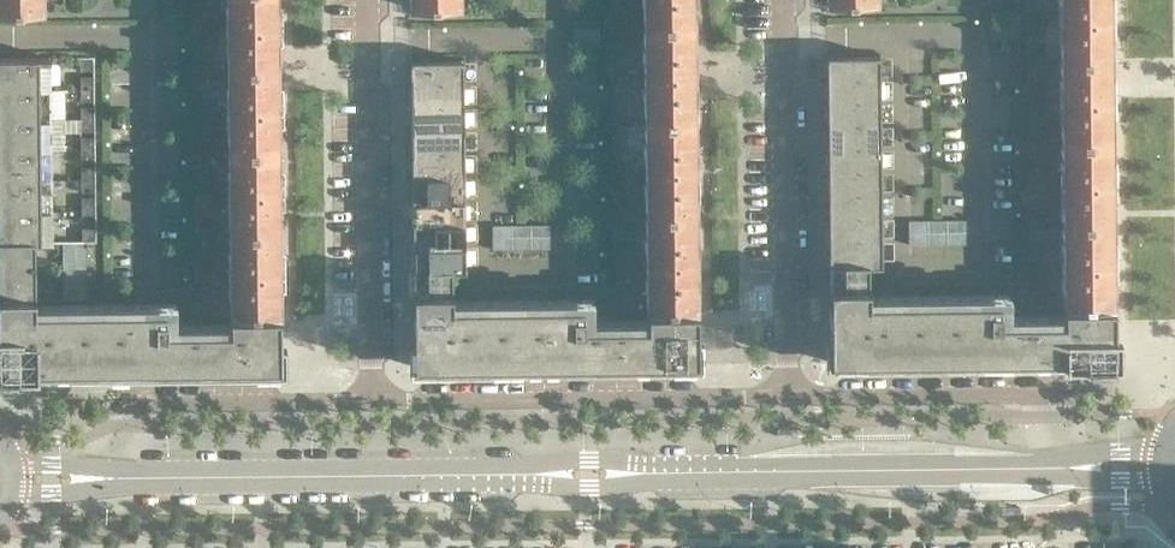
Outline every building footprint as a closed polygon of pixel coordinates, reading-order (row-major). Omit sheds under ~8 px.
[(44,0),(0,0),(0,11),(44,11),(44,0)] [(282,26),(278,26),(277,0),(227,0),(228,68),(278,67),(278,32),(282,32),(282,26)] [(694,0),(643,0),(643,25),(694,25),(694,0)] [(1115,17),(1110,17),(1110,0),(1059,0),(1060,59),(1110,58),(1110,23),(1115,23),(1115,17)] [(695,119),(694,25),(643,25),(644,120),(695,119)] [(879,78),(879,55),(827,56),(827,78),(827,79),(879,78)] [(94,56),(0,57),(0,129),(0,135),(0,151),(0,165),(0,182),(1,182),(1,195),(0,195),(0,212),(1,212),(1,225),(0,225),(0,370),(147,369),(147,368),(177,367),(177,368),(281,367),(281,343),(281,317),(281,315),(230,315),(230,317),(231,317),(231,329),(168,330),(167,309),(35,310),(35,298),(53,298),(53,289),(36,289),(35,242),(96,241),(94,56)] [(1115,105),(1115,99),(1111,99),(1110,58),(1060,59),(1061,141),(1111,140),(1111,105),(1115,105)] [(411,83),(463,82),(463,59),(445,59),(429,60),(411,60),(411,83)] [(283,114),(283,108),(279,108),(278,67),(228,68),(229,150),(279,149),(279,114),(283,114)] [(880,102),(879,78),(827,79),(827,102),(880,102)] [(464,106),(463,82),(411,83),(411,107),(464,106)] [(880,125),(880,102),(827,102),(827,126),(880,125)] [(464,130),(464,106),(411,107),(411,130),(464,130)] [(696,214),(695,119),(644,120),(645,215),(696,214)] [(880,149),(880,125),(827,126),(828,149),(880,149)] [(464,153),(464,130),(411,130),(411,153),(464,153)] [(1111,140),(1061,141),(1062,222),(1112,222),(1112,187),(1116,187),(1116,181),(1112,181),(1111,140)] [(284,196),(284,191),(279,191),(279,149),(229,150),(229,232),(280,232),(279,196),(284,196)] [(881,172),(880,149),(828,149),(828,172),(881,172)] [(464,153),(411,153),(412,177),(464,176),(464,153)] [(881,195),(881,172),(828,172),(828,196),(881,195)] [(465,200),(464,176),(412,177),(412,200),(465,200)] [(881,219),(881,195),(828,196),(828,219),(881,219)] [(465,223),(465,200),(412,200),(412,223),(465,223)] [(697,309),(696,214),(645,215),(646,309),(697,309)] [(881,242),(881,219),(828,219),(829,235),(829,243),(881,242)] [(908,220),(908,244),(966,243),(966,219),(908,220)] [(1117,269),(1117,263),(1112,263),(1112,222),(1062,222),(1062,306),(1113,305),(1113,269),(1117,269)] [(465,246),(465,223),(412,223),(412,226),(413,247),(465,246)] [(550,248),(549,224),(547,224),(525,224),(516,224),(494,224),(492,224),(492,248),(550,248)] [(285,278),(285,272),(280,272),(280,232),(229,232),(230,315),(281,315),(280,278),(285,278)] [(87,299),(87,242),(62,242),(63,299),(87,299)] [(882,266),(881,242),(829,243),(829,266),(868,266),(882,266)] [(413,270),(452,270),(465,270),(465,246),(413,247),(413,270)] [(829,266),(829,289),(867,289),(868,289),(868,266),(829,266)] [(413,306),(447,306),(451,306),(451,293),(452,293),(452,270),(413,270),(413,296),(413,306)] [(1113,335),(1113,320),(1113,313),(1112,313),(1112,308),(1113,308),(1113,306),(1063,306),(1063,307),(1063,308),(1063,311),(1063,321),(1000,321),(1000,300),(867,301),(867,289),(829,289),(830,338),(825,338),(825,366),(865,366),(1116,363),(1116,335),(1113,335)] [(697,311),(697,310),(659,310),(647,310),(647,311),(646,311),(646,313),(647,312),(647,325),(622,325),(584,326),(584,304),(550,305),(515,305),(481,305),(451,306),(447,306),(413,306),(414,342),(409,342),(409,371),(449,370),(563,369),(702,368),(702,339),(697,339),(697,318),(696,318),(696,313),(697,313),(697,311)] [(796,433),(796,425),(777,425),(777,434),(796,433)]
